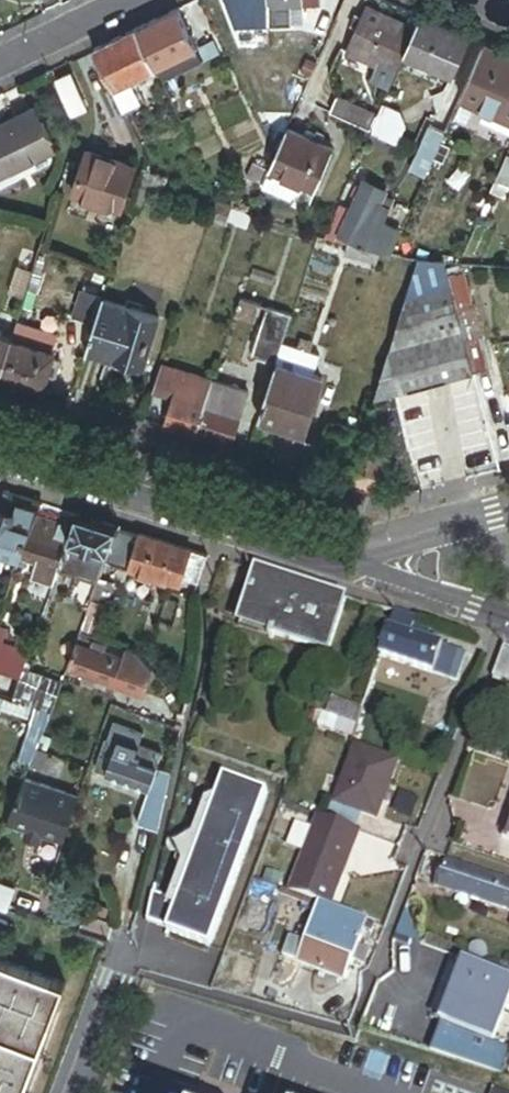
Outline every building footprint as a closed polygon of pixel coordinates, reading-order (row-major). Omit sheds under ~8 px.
[(272,27),(294,26),(293,5),(321,3),(320,0),(270,0),(272,27)] [(403,54),(415,28),(409,25),(367,7),(362,17),(357,28),(347,50),(376,63),(396,72),(403,54)] [(196,48),(177,8),(136,28),(155,67),(196,48)] [(414,14),(409,25),(415,28),(420,16),(414,14)] [(357,28),(362,17),(356,15),(351,26),(357,28)] [(468,38),(420,16),(415,28),(403,54),(442,71),(448,57),(458,61),(468,38)] [(155,67),(136,28),(93,49),(112,89),(114,88),(124,108),(144,98),(134,78),(155,67)] [(213,40),(198,47),(205,61),(220,54),(213,40)] [(484,45),(460,99),(487,111),(508,120),(508,56),(484,45)] [(196,48),(155,67),(162,82),(203,62),(196,48)] [(448,57),(442,71),(452,76),(458,61),(448,57)] [(396,72),(376,63),(369,79),(389,87),(396,72)] [(338,94),(330,111),(371,129),(378,112),(338,94)] [(398,111),(382,104),(378,112),(371,129),(370,132),(397,144),(405,127),(398,111)] [(0,129),(0,178),(57,150),(38,110),(0,129)] [(487,111),(482,122),(508,134),(508,120),(487,111)] [(446,132),(430,125),(410,169),(426,176),(446,132)] [(334,148),(288,128),(270,168),(264,183),(294,197),(301,181),(317,188),(334,148)] [(137,170),(88,153),(74,195),(123,212),(137,170)] [(507,157),(495,183),(508,189),(508,158),(507,157)] [(270,168),(256,162),(249,177),(264,183),(270,168)] [(167,179),(153,175),(144,172),(137,195),(148,198),(160,202),(167,179)] [(352,207),(340,202),(329,225),(364,241),(372,221),(384,226),(385,222),(392,206),(382,201),(386,192),(388,189),(364,178),(352,207)] [(386,192),(382,201),(392,206),(396,197),(386,192)] [(218,202),(212,219),(228,224),(234,207),(218,202)] [(384,226),(372,221),(364,241),(362,244),(392,252),(402,229),(385,222),(384,226)] [(348,242),(346,254),(378,262),(381,250),(348,242)] [(453,274),(454,277),(461,308),(473,305),(465,271),(453,274)] [(461,308),(454,277),(438,281),(441,293),(413,301),(382,399),(397,395),(478,375),(470,343),(461,308)] [(245,298),(239,316),(267,325),(272,307),(245,298)] [(159,320),(103,303),(88,353),(110,360),(111,357),(145,367),(159,320)] [(470,343),(484,340),(475,304),(473,305),(461,308),(470,343)] [(267,325),(257,356),(282,363),(288,345),(297,314),(272,307),(267,325)] [(14,339),(0,335),(0,375),(3,376),(14,339)] [(58,353),(14,339),(3,376),(47,390),(58,353)] [(484,340),(470,343),(478,375),(494,371),(486,339),(484,340)] [(319,355),(288,345),(282,363),(264,420),(310,435),(327,380),(313,375),(319,355)] [(157,393),(180,400),(185,385),(204,391),(201,399),(212,403),(218,382),(165,366),(157,393)] [(218,382),(212,403),(225,406),(227,398),(251,405),(254,394),(218,382)] [(201,438),(212,403),(201,399),(204,391),(185,385),(180,400),(171,429),(201,438)] [(380,405),(383,419),(402,415),(397,395),(382,399),(380,405)] [(225,406),(212,403),(201,438),(237,450),(251,405),(227,398),(225,406)] [(365,450),(380,455),(382,447),(384,441),(370,436),(365,450)] [(380,455),(365,450),(354,486),(386,496),(400,452),(382,447),(380,455)] [(0,509),(4,511),(1,522),(0,521),(0,551),(22,558),(37,517),(38,513),(18,507),(21,496),(6,491),(0,509)] [(117,528),(78,516),(74,529),(70,541),(109,554),(117,528)] [(37,517),(22,558),(37,563),(60,570),(70,541),(74,529),(37,517)] [(193,552),(117,528),(109,554),(106,561),(140,572),(158,577),(182,585),(183,580),(193,552)] [(70,541),(60,570),(99,582),(100,578),(106,561),(109,554),(70,541)] [(208,557),(193,552),(183,580),(199,585),(208,557)] [(60,570),(37,563),(31,579),(54,586),(60,570)] [(158,577),(140,572),(138,580),(156,585),(158,577)] [(257,576),(240,629),(327,657),(344,603),(257,576)] [(100,578),(99,582),(93,601),(108,607),(116,584),(100,578)] [(108,607),(93,601),(88,615),(103,620),(108,607)] [(417,623),(396,616),(382,657),(436,675),(445,649),(413,637),(417,623)] [(0,627),(0,644),(8,647),(13,631),(0,627)] [(80,636),(78,644),(91,649),(94,641),(80,636)] [(91,649),(104,654),(107,646),(94,641),(91,649)] [(22,679),(23,678),(31,654),(8,647),(0,644),(0,672),(22,679)] [(78,644),(69,667),(118,685),(126,662),(104,654),(91,649),(78,644)] [(465,655),(445,649),(436,675),(456,682),(465,655)] [(493,681),(508,686),(508,651),(504,649),(493,681)] [(45,659),(31,654),(23,678),(42,684),(45,677),(39,675),(45,659)] [(64,683),(45,677),(42,684),(40,690),(59,697),(64,683)] [(22,679),(14,702),(31,708),(38,689),(40,690),(42,684),(23,678),(22,679)] [(38,689),(31,708),(53,714),(59,697),(40,690),(38,689)] [(0,698),(0,713),(30,723),(22,744),(38,750),(53,714),(31,708),(14,702),(0,698)] [(343,722),(327,716),(322,731),(338,736),(343,722)] [(141,758),(145,744),(114,735),(110,748),(115,750),(141,758)] [(33,762),(38,750),(22,744),(17,756),(33,762)] [(164,750),(145,744),(141,758),(160,764),(164,750)] [(401,762),(357,745),(335,805),(378,821),(401,762)] [(115,750),(110,748),(107,747),(101,765),(110,768),(115,750)] [(160,764),(141,758),(115,750),(110,768),(109,771),(153,785),(158,769),(160,764)] [(173,773),(158,769),(153,785),(151,784),(137,825),(160,834),(173,773)] [(192,866),(177,905),(167,931),(167,932),(210,949),(267,795),(224,779),(200,845),(192,842),(184,863),(192,866)] [(81,819),(37,800),(5,871),(48,889),(81,819)] [(360,834),(320,818),(290,895),(322,907),(335,912),(348,878),(344,876),(360,834)] [(438,891),(447,865),(449,861),(428,853),(417,883),(438,891)] [(438,891),(508,916),(508,887),(447,865),(438,891)] [(290,895),(283,892),(280,901),(319,916),(322,907),(290,895)] [(170,902),(153,895),(147,923),(157,927),(159,920),(162,922),(170,902)] [(177,905),(170,902),(162,922),(159,920),(157,927),(167,931),(177,905)] [(369,925),(335,912),(322,907),(319,916),(307,946),(355,964),(366,969),(372,954),(360,950),(365,934),(369,925)] [(375,938),(378,929),(369,925),(365,934),(375,938)] [(292,940),(285,959),(300,965),(307,946),(292,940)] [(355,964),(307,946),(300,965),(347,983),(355,964)] [(64,980),(0,957),(0,1031),(40,1046),(51,1018),(45,1016),(49,1006),(54,1008),(64,980)] [(464,969),(442,1030),(487,1046),(508,986),(508,985),(464,969)] [(508,1058),(508,1055),(487,1046),(442,1030),(432,1058),(502,1077),(508,1058)] [(40,1046),(0,1031),(0,1092),(23,1092),(40,1046)]
